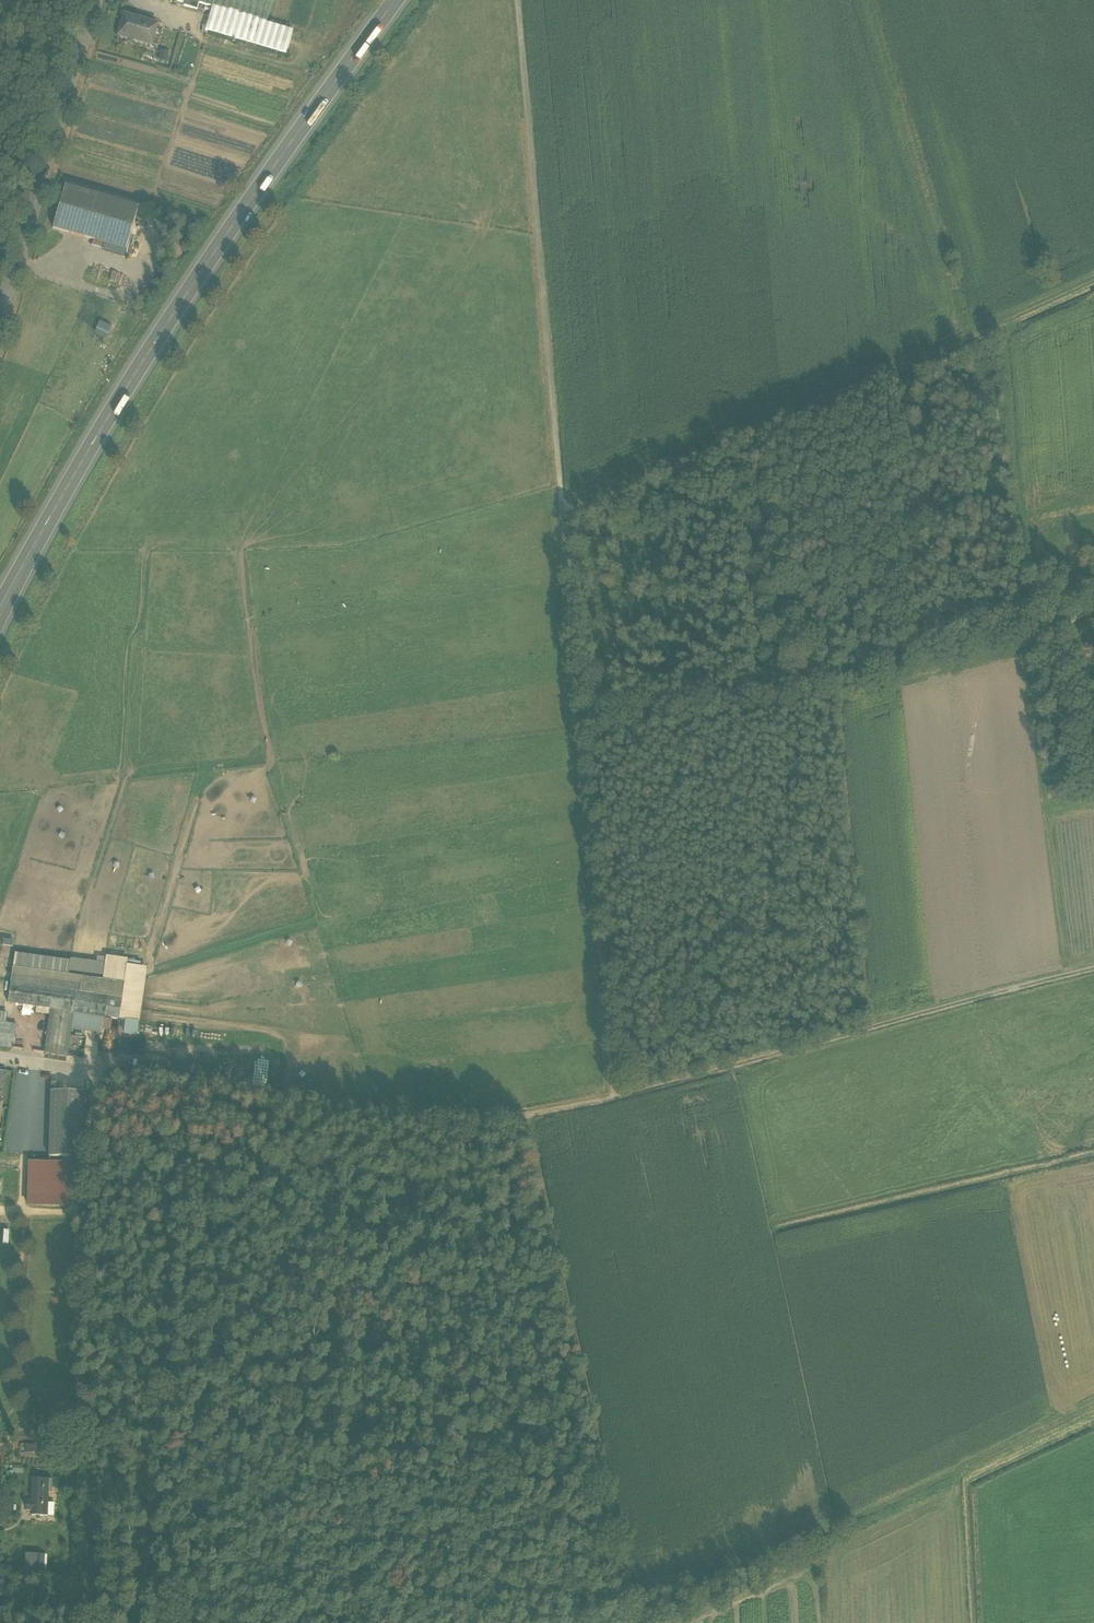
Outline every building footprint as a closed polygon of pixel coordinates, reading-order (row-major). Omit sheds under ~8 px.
[(212,7),(205,30),(286,54),(293,31),(266,23),(273,0),(214,0),(212,7)] [(157,25),(124,16),(119,33),(135,38),(134,41),(150,46),(157,25)] [(159,50),(158,59),(168,61),(169,51),(159,50)] [(139,208),(65,186),(53,229),(126,250),(139,208)] [(97,321),(92,333),(104,339),(110,326),(97,321)] [(70,961),(15,953),(13,967),(68,975),(70,961)] [(123,958),(107,956),(105,964),(103,980),(124,983),(126,965),(122,965),(123,958)] [(105,964),(70,959),(70,961),(68,975),(103,980),(105,964)] [(145,961),(127,959),(126,965),(144,968),(145,961)] [(144,968),(126,965),(124,983),(122,999),(119,1019),(139,1022),(147,968),(144,968)] [(68,975),(13,967),(11,982),(122,999),(124,983),(103,980),(68,975)] [(122,999),(11,982),(8,1003),(51,1009),(73,1013),(119,1019),(122,999)] [(73,1013),(51,1009),(45,1052),(67,1056),(71,1029),(73,1013)] [(119,1019),(73,1013),(71,1029),(102,1034),(102,1030),(137,1035),(139,1022),(119,1019)] [(0,1022),(0,1046),(12,1047),(16,1025),(6,1023),(0,1022)] [(256,1045),(257,1034),(226,1033),(226,1044),(256,1045)] [(248,1072),(248,1083),(268,1084),(269,1074),(248,1072)] [(84,1092),(51,1091),(49,1157),(82,1158),(84,1092)] [(71,1162),(27,1161),(26,1205),(70,1207),(71,1162)] [(51,1480),(33,1479),(33,1488),(33,1502),(27,1502),(27,1511),(32,1511),(32,1516),(47,1516),(48,1488),(51,1489),(51,1480)] [(44,1555),(35,1555),(35,1570),(43,1570),(44,1555)]
